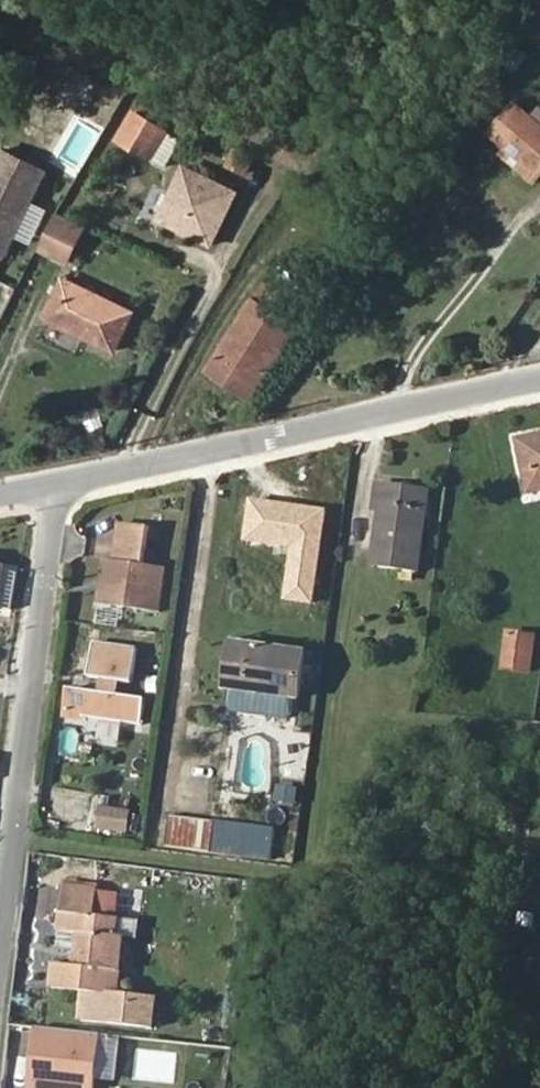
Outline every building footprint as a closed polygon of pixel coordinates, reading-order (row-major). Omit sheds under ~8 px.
[(155,152),(168,128),(132,109),(120,133),(155,152)] [(510,111),(490,141),(503,149),(498,157),(509,165),(514,156),(539,174),(539,132),(510,111)] [(183,135),(168,128),(155,152),(171,160),(183,135)] [(0,161),(0,249),(11,254),(51,172),(6,150),(0,161)] [(539,183),(539,174),(514,156),(509,165),(539,185),(539,183)] [(187,163),(162,216),(215,242),(240,189),(187,163)] [(86,222),(59,209),(40,244),(69,258),(86,222)] [(92,283),(69,271),(49,312),(72,323),(92,283)] [(268,274),(208,369),(252,397),(313,302),(268,274)] [(92,283),(72,323),(103,337),(123,298),(92,283)] [(103,337),(118,345),(137,305),(123,298),(103,337)] [(517,436),(527,490),(539,487),(539,432),(517,436)] [(402,488),(382,485),(373,548),(388,551),(384,573),(391,574),(402,488)] [(391,574),(418,578),(429,492),(402,488),(391,574)] [(315,602),(328,511),(303,508),(255,501),(250,538),(298,544),(290,598),(315,602)] [(128,519),(123,558),(104,555),(98,599),(159,607),(165,563),(160,563),(151,562),(155,522),(128,519)] [(160,563),(165,524),(155,522),(151,562),(160,563)] [(373,548),(370,571),(384,573),(388,551),(373,548)] [(28,573),(4,570),(0,603),(0,606),(23,609),(28,573)] [(531,674),(536,636),(508,632),(504,670),(531,674)] [(132,680),(138,645),(92,639),(88,674),(105,677),(103,689),(85,687),(81,719),(145,729),(150,695),(115,691),(117,678),(132,680)] [(299,701),(305,656),(232,646),(226,691),(228,691),(297,700),(299,701)] [(67,685),(63,716),(81,719),(85,687),(67,685)] [(297,700),(228,691),(225,713),(294,722),(297,700)] [(286,741),(282,765),(306,769),(310,745),(286,741)] [(129,837),(132,819),(107,816),(105,833),(129,837)] [(179,821),(169,819),(165,852),(175,853),(179,821)] [(179,821),(175,853),(186,855),(191,822),(179,821)] [(186,855),(206,858),(211,825),(191,822),(186,855)] [(282,865),(285,834),(249,831),(247,862),(282,865)] [(77,882),(73,909),(106,913),(109,886),(77,882)] [(125,993),(132,935),(120,933),(122,915),(106,913),(73,909),(68,908),(66,926),(85,928),(82,962),(62,960),(59,987),(88,990),(84,1019),(153,1028),(157,998),(125,993)] [(90,1031),(28,1023),(20,1085),(44,1087),(84,1087),(90,1031)]
